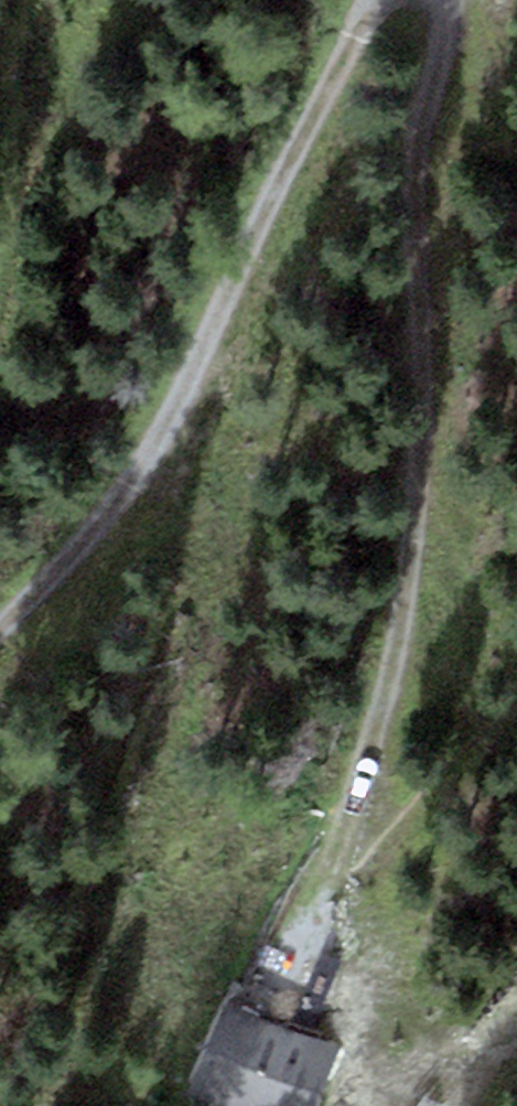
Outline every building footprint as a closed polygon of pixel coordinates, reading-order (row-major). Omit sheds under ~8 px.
[(228,1013),(200,1084),(259,1105),(307,1105),(328,1051),(228,1013)]
